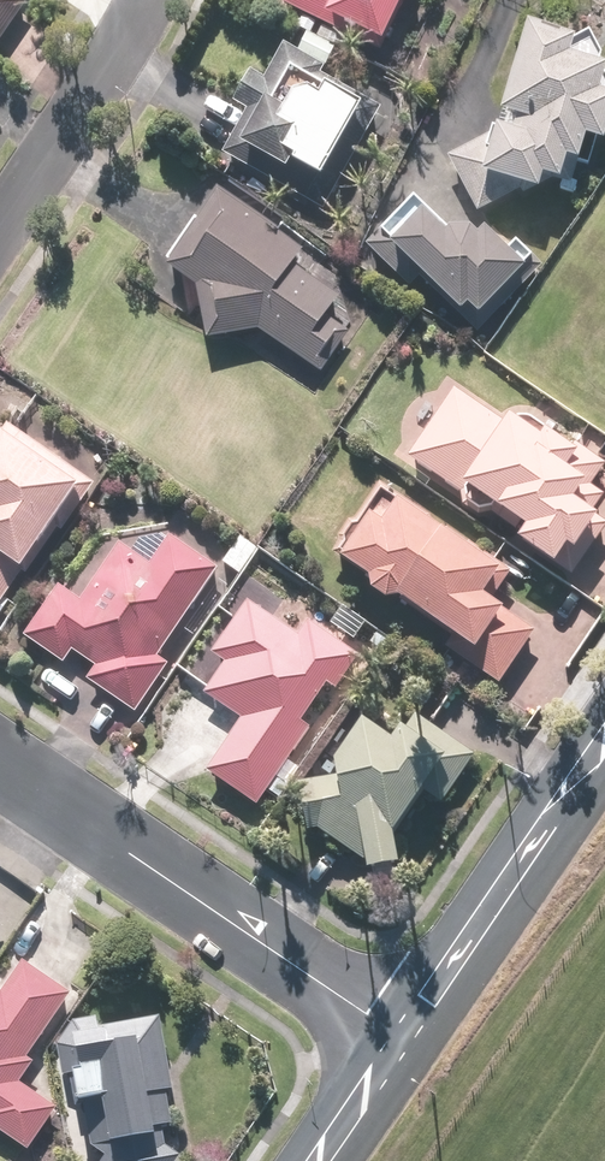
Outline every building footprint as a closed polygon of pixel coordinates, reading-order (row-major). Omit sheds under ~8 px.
[(31,6),(24,0),(0,0),(0,47),(31,6)] [(284,4),(391,54),(416,0),(286,0),(284,4)] [(537,23),(527,79),(515,77),(506,127),(455,155),(486,210),(534,183),(550,185),(551,174),(574,177),(576,159),(593,161),(597,136),(604,137),(604,41),(597,31),(537,23)] [(304,47),(291,39),(269,73),(259,67),(238,102),(251,110),(226,152),(325,213),(390,107),(329,70),(341,51),(312,33),(304,47)] [(326,261),(231,189),(176,264),(207,287),(212,336),(265,328),(325,373),(355,328),(337,314),(350,297),(317,273),(326,261)] [(463,235),(423,195),(370,238),(411,289),(429,274),(476,332),(549,272),(524,241),(518,246),(504,228),(490,239),(478,223),(463,235)] [(461,388),(416,455),(468,490),(462,498),(493,519),(497,514),(526,533),(523,538),(546,553),(549,549),(564,559),(578,539),(588,546),(604,520),(604,507),(588,496),(604,470),(604,467),(523,411),(514,425),(461,388)] [(91,479),(17,426),(0,450),(0,609),(32,564),(35,566),(95,482),(91,479)] [(514,567),(393,489),(351,549),(384,572),(384,584),(398,597),(414,595),(458,627),(447,642),(504,684),(543,632),(515,612),(518,608),(496,591),(514,567)] [(163,654),(222,568),(174,535),(155,563),(126,542),(87,599),(66,585),(30,638),(71,666),(80,652),(101,666),(92,679),(138,710),(173,661),(163,654)] [(302,637),(255,602),(217,652),(232,663),(210,692),(246,719),(211,767),(262,805),(319,728),(305,718),(332,683),(340,689),(365,657),(315,620),(302,637)] [(402,743),(375,725),(312,816),(374,858),(376,868),(412,862),(411,853),(477,756),(419,717),(402,743)] [(73,994),(27,962),(6,993),(0,989),(0,1123),(35,1146),(62,1105),(27,1081),(41,1060),(33,1055),(73,994)] [(62,1044),(67,1073),(82,1070),(96,1160),(181,1160),(188,1153),(165,1020),(107,1030),(105,1018),(76,1023),(62,1044)]
